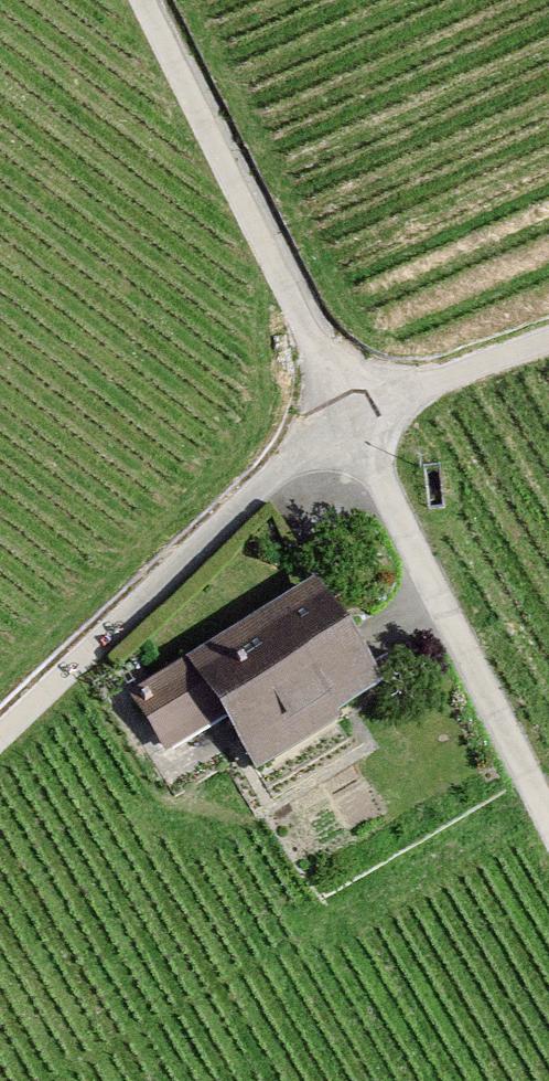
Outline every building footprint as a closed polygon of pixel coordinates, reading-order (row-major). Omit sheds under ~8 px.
[(361,692),(306,600),(131,704),(164,760),(214,730),(235,766),(361,692)]
